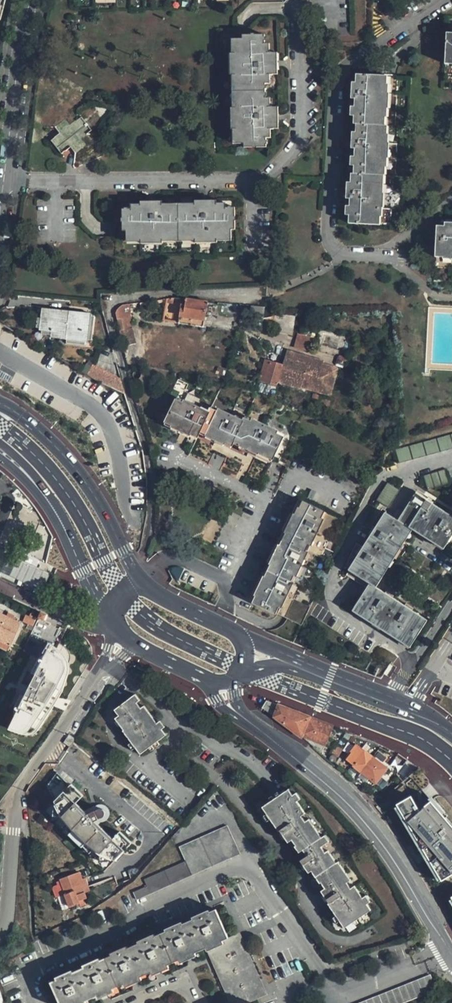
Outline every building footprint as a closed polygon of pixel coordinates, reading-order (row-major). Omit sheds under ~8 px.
[(243,148),(265,148),(265,129),(272,129),(272,108),(265,108),(265,75),(272,75),(272,53),(265,53),(265,35),(242,35),(242,43),(236,43),(236,53),(234,53),(234,75),(237,76),(237,108),(235,108),(235,129),(237,130),(237,138),(243,139),(243,148)] [(350,220),(377,222),(377,205),(381,206),(382,190),(378,190),(379,172),(383,172),(383,155),(386,155),(387,138),(384,138),(385,125),(381,125),(382,107),(386,107),(387,89),(383,89),(384,74),(357,72),(356,90),(352,89),(351,98),(356,98),(355,122),(358,122),(357,139),(352,139),(352,146),(357,146),(356,171),(353,171),(352,186),(347,185),(347,192),(351,192),(350,220)] [(182,107),(164,106),(163,114),(164,114),(165,115),(166,116),(167,117),(167,118),(167,119),(181,120),(182,107)] [(54,137),(64,150),(70,145),(75,151),(84,143),(79,137),(88,131),(77,118),(69,125),(64,119),(55,127),(60,132),(54,137)] [(163,127),(154,126),(153,134),(163,135),(163,127)] [(122,206),(121,229),(130,229),(130,234),(139,235),(139,237),(161,237),(161,235),(193,235),(193,237),(215,237),(215,235),(225,236),(225,230),(234,230),(234,207),(216,207),(216,200),(193,200),(193,207),(161,206),(161,199),(139,199),(139,206),(122,206)] [(434,251),(450,252),(450,255),(451,255),(451,226),(436,225),(434,251)] [(206,302),(186,299),(185,308),(184,316),(204,319),(206,302)] [(129,329),(126,316),(131,315),(129,304),(124,304),(120,306),(118,307),(118,308),(117,309),(116,311),(115,313),(115,315),(119,331),(122,346),(137,343),(133,328),(129,329)] [(88,313),(40,307),(38,328),(50,330),(50,334),(85,338),(88,313)] [(297,333),(294,345),(306,348),(309,336),(297,333)] [(282,365),(277,383),(301,389),(302,386),(303,382),(326,387),(331,366),(322,363),(323,359),(285,350),(282,365)] [(265,361),(259,381),(276,386),(277,383),(282,365),(265,361)] [(113,390),(125,395),(121,381),(92,363),(85,375),(106,387),(109,389),(113,390)] [(331,366),(326,387),(303,382),(302,386),(301,389),(331,396),(338,368),(331,366)] [(183,403),(175,399),(164,422),(172,426),(171,428),(190,436),(191,435),(198,438),(201,432),(206,434),(216,411),(210,408),(208,411),(184,400),(183,403)] [(242,420),(218,408),(216,411),(206,434),(205,436),(224,445),(225,443),(232,447),(235,442),(240,445),(251,421),(243,418),(242,420)] [(278,431),(252,419),(251,421),(240,445),(239,446),(258,455),(259,454),(273,460),(284,437),(277,433),(278,431)] [(395,450),(399,463),(451,449),(451,434),(395,450)] [(428,474),(432,488),(445,484),(451,482),(451,474),(450,468),(428,474)] [(192,474),(182,471),(178,481),(188,485),(192,474)] [(399,490),(388,483),(377,500),(388,508),(399,490)] [(451,535),(451,516),(416,493),(400,518),(415,527),(445,546),(451,535)] [(321,507),(303,499),(299,506),(297,505),(293,514),(292,514),(284,530),(286,531),(281,543),(279,542),(270,563),(272,563),(266,577),(264,576),(257,593),(258,594),(255,601),(266,605),(277,610),(279,603),(282,604),(293,580),(290,579),(293,572),(296,573),(307,547),(304,546),(307,539),(311,541),(321,515),(318,513),(321,507)] [(387,509),(348,570),(370,583),(373,585),(415,527),(400,518),(387,509)] [(51,574),(18,558),(9,576),(42,591),(51,574)] [(411,644),(426,620),(373,585),(370,583),(354,608),(411,644)] [(0,612),(0,641),(10,646),(22,622),(13,618),(7,615),(0,612)] [(29,616),(25,614),(22,622),(33,626),(37,617),(36,614),(35,612),(33,612),(31,613),(29,616)] [(0,641),(0,646),(8,650),(10,646),(0,641)] [(38,660),(32,673),(36,675),(42,663),(52,668),(57,658),(62,661),(64,663),(65,665),(65,666),(65,667),(65,668),(62,674),(65,675),(60,691),(57,695),(55,696),(51,705),(54,706),(62,692),(69,673),(69,669),(68,664),(67,660),(66,657),(63,653),(61,651),(51,644),(45,655),(42,657),(39,658),(38,660)] [(52,668),(42,663),(36,675),(13,720),(28,725),(28,723),(35,726),(34,727),(37,727),(38,727),(40,726),(54,706),(51,705),(55,696),(57,695),(60,691),(65,675),(62,674),(65,668),(65,667),(65,666),(65,665),(64,663),(62,661),(57,658),(52,668)] [(135,694),(115,710),(119,715),(115,718),(124,730),(123,730),(141,754),(165,735),(161,729),(164,726),(160,721),(157,723),(144,706),(141,708),(136,702),(140,700),(135,694)] [(261,708),(275,717),(279,705),(266,700),(261,708)] [(309,716),(279,705),(275,717),(301,736),(302,735),(309,716)] [(331,724),(309,716),(302,735),(323,743),(331,724)] [(28,725),(13,720),(9,729),(24,734),(30,735),(34,733),(37,731),(40,726),(38,727),(37,727),(34,727),(35,726),(28,723),(28,725)] [(63,743),(69,747),(75,738),(69,734),(63,743)] [(343,741),(332,735),(327,744),(333,747),(338,750),(339,748),(343,741)] [(386,767),(355,743),(343,758),(375,782),(386,767)] [(405,759),(396,752),(388,763),(397,770),(405,759)] [(57,772),(47,786),(55,801),(62,816),(67,822),(74,830),(86,843),(94,849),(100,854),(115,860),(132,843),(120,832),(113,839),(101,827),(100,828),(86,815),(88,814),(76,803),(83,796),(71,784),(70,785),(57,772)] [(387,794),(396,786),(392,781),(390,782),(382,789),(387,794)] [(320,893),(344,929),(371,911),(367,904),(365,900),(356,887),(352,890),(348,884),(344,878),(348,875),(340,863),(336,864),(329,853),(326,855),(322,848),(327,844),(324,838),(316,826),(311,830),(305,821),(303,816),(307,813),(300,801),(296,795),(291,788),(261,807),(268,817),(279,834),(280,833),(288,845),(292,843),(294,848),(292,849),(294,852),(297,857),(301,854),(305,860),(298,864),(306,877),(309,875),(317,887),(319,886),(322,891),(320,893)] [(441,880),(451,874),(451,825),(430,800),(420,809),(411,795),(396,803),(397,805),(440,878),(441,880)] [(55,801),(53,816),(62,816),(55,801)] [(440,878),(397,805),(394,807),(438,880),(440,878)] [(86,815),(100,828),(101,827),(104,816),(104,813),(103,811),(101,810),(99,810),(88,814),(86,815)] [(311,830),(316,826),(310,817),(305,821),(311,830)] [(62,827),(89,854),(94,849),(86,843),(74,830),(67,822),(62,827)] [(133,892),(136,899),(240,852),(228,825),(180,847),(185,860),(144,879),(147,885),(133,892)] [(101,862),(115,860),(100,854),(101,862)] [(82,881),(79,872),(60,879),(66,894),(65,895),(69,907),(89,899),(86,893),(92,891),(87,879),(82,881)] [(50,982),(60,1002),(79,1002),(85,1000),(97,995),(113,988),(124,983),(141,976),(151,971),(168,964),(179,959),(195,952),(206,947),(222,940),(228,937),(216,909),(210,911),(193,919),(182,923),(166,931),(155,935),(138,943),(128,947),(111,955),(100,959),(83,967),(73,971),(57,979),(50,982)] [(192,917),(193,919),(210,911),(209,909),(192,917)] [(165,929),(166,931),(182,923),(182,921),(165,929)] [(137,941),(138,943),(155,935),(154,933),(137,941)] [(209,950),(211,954),(241,941),(237,933),(228,937),(222,940),(224,943),(209,950)] [(224,943),(222,940),(206,947),(207,951),(209,950),(224,943)] [(232,1001),(262,988),(241,941),(211,954),(232,1001)] [(110,953),(111,955),(128,947),(127,945),(110,953)] [(196,955),(195,952),(179,959),(180,963),(196,955)] [(82,965),(83,967),(100,959),(99,957),(82,965)] [(169,967),(168,964),(151,971),(153,975),(169,967)] [(56,977),(57,979),(73,971),(72,969),(56,977)] [(431,975),(360,1002),(400,1002),(436,989),(431,975)] [(142,979),(141,976),(124,983),(126,987),(142,979)] [(114,991),(113,988),(97,995),(98,999),(114,991)] [(232,1001),(233,1002),(246,1002),(248,1002),(265,995),(262,988),(232,1001)]
